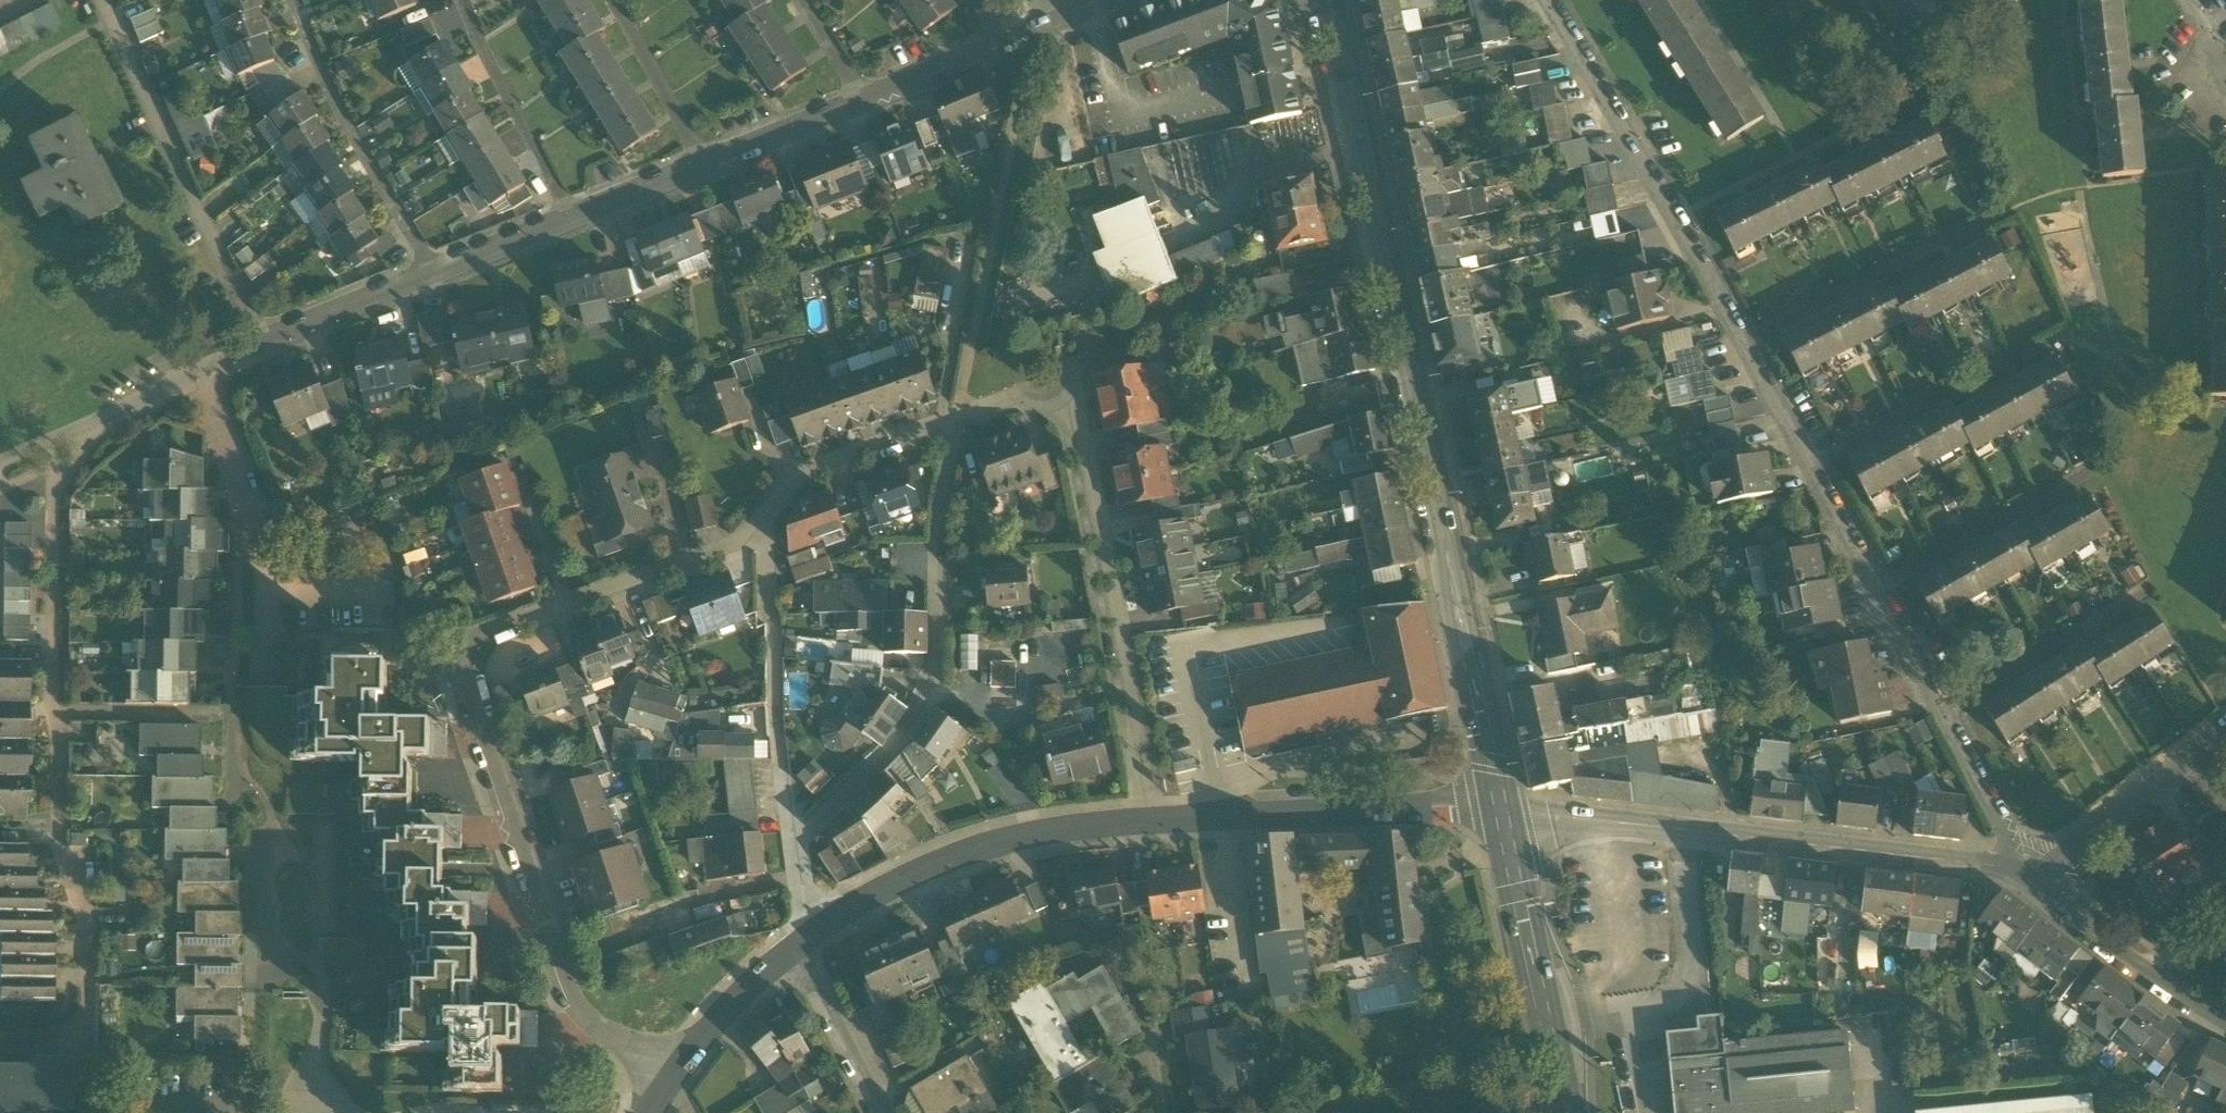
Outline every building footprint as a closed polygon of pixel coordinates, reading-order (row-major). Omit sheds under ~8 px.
[(222,0),(210,0),(208,1),(203,2),(214,27),(225,23),(231,20),(222,0)] [(260,0),(222,0),(231,20),(258,10),(263,7),(260,0)] [(386,21),(377,0),(364,0),(375,25),(386,21)] [(415,0),(377,0),(386,21),(418,7),(415,0)] [(550,18),(579,0),(539,0),(550,18)] [(586,0),(579,0),(550,18),(570,50),(597,34),(604,29),(586,0)] [(738,22),(765,4),(771,0),(723,0),(738,22)] [(949,0),(902,0),(901,0),(922,32),(956,9),(949,0)] [(1251,126),(1302,115),(1286,39),(1279,6),(1268,0),(1266,0),(1263,6),(1253,9),(1243,3),(1242,0),(1179,0),(1154,10),(1153,9),(1141,14),(1111,26),(1129,74),(1153,65),(1151,61),(1177,51),(1179,56),(1219,41),(1218,39),(1225,36),(1235,42),(1237,50),(1235,50),(1240,74),(1245,73),(1251,100),(1246,101),(1251,126)] [(1243,3),(1253,9),(1263,6),(1266,0),(1242,0),(1243,3)] [(1368,44),(1406,35),(1401,13),(1401,10),(1398,0),(1394,0),(1369,6),(1360,8),(1368,44)] [(1401,10),(1417,7),(1416,0),(1398,0),(1401,10)] [(1433,2),(1433,0),(1416,0),(1417,7),(1418,10),(1418,11),(1435,7),(1433,2)] [(1478,17),(1474,0),(1467,0),(1472,19),(1478,17)] [(1501,0),(1474,0),(1478,17),(1503,11),(1501,0)] [(1677,62),(1713,39),(1688,0),(1638,0),(1677,62)] [(1931,0),(1881,0),(1904,37),(1940,14),(1931,0)] [(2103,178),(2143,174),(2135,101),(2131,101),(2120,0),(2080,0),(2091,107),(2096,106),(2103,178)] [(51,3),(40,8),(51,30),(62,25),(51,3)] [(787,36),(765,4),(738,22),(732,26),(753,58),(787,36)] [(41,36),(51,30),(40,8),(30,13),(41,36)] [(129,18),(135,31),(159,21),(154,8),(129,18)] [(268,34),(258,10),(231,20),(225,23),(235,48),(264,36),(268,34)] [(1423,32),(1418,11),(1418,10),(1401,13),(1406,35),(1423,32)] [(1506,23),(1503,11),(1478,17),(1481,30),(1506,23)] [(31,41),(41,36),(30,13),(19,19),(31,41)] [(400,30),(407,47),(437,34),(430,18),(400,30)] [(20,46),(31,41),(19,19),(9,24),(20,46)] [(164,32),(159,21),(135,31),(139,42),(164,32)] [(235,48),(225,23),(214,27),(209,30),(219,55),(232,50),(235,48)] [(1510,39),(1506,23),(1481,30),(1485,45),(1510,39)] [(20,46),(9,24),(0,28),(0,32),(10,51),(20,46)] [(10,51),(0,32),(0,56),(10,51)] [(617,65),(597,34),(570,50),(563,55),(583,87),(617,65)] [(1445,38),(1445,40),(1447,47),(1448,53),(1455,51),(1467,49),(1463,34),(1445,38)] [(1368,44),(1374,69),(1412,61),(1409,50),(1406,35),(1368,44)] [(275,62),(264,36),(235,48),(232,50),(243,76),(252,72),(275,62)] [(809,69),(787,36),(753,58),(775,91),(809,69)] [(1764,119),(1713,39),(1677,62),(1728,142),(1764,119)] [(1448,53),(1447,47),(1445,40),(1421,46),(1422,47),(1409,50),(1412,61),(1448,53)] [(413,61),(428,86),(458,67),(443,43),(413,61)] [(1451,69),(1454,78),(1488,71),(1482,45),(1467,49),(1455,51),(1448,53),(1451,69)] [(243,76),(232,50),(219,55),(216,56),(227,83),(237,79),(243,76)] [(1151,61),(1153,65),(1179,56),(1177,51),(1151,61)] [(1448,53),(1412,61),(1415,74),(1423,72),(1424,75),(1451,69),(1448,53)] [(140,61),(149,79),(160,74),(158,70),(161,69),(154,54),(140,61)] [(352,56),(334,64),(342,81),(359,73),(352,56)] [(1529,87),(1543,84),(1538,60),(1512,66),(1517,90),(1529,87)] [(398,70),(413,95),(428,86),(413,61),(398,70)] [(1374,69),(1379,95),(1417,86),(1415,74),(1412,61),(1374,69)] [(264,87),(282,107),(302,93),(275,62),(252,72),(264,87)] [(638,99),(617,65),(583,87),(604,120),(638,99)] [(472,91),(458,67),(428,86),(442,109),(467,93),(472,91)] [(243,76),(237,79),(248,94),(264,120),(272,114),(282,107),(264,87),(252,72),(243,76)] [(933,94),(947,131),(968,123),(999,111),(984,73),(933,94)] [(1245,73),(1240,74),(1246,101),(1251,100),(1245,73)] [(1534,111),(1543,109),(1558,106),(1552,82),(1543,84),(1529,87),(1534,111)] [(165,98),(171,110),(196,99),(191,86),(165,98)] [(428,118),(437,112),(442,109),(428,86),(413,95),(428,118)] [(1379,95),(1384,118),(1423,110),(1420,96),(1417,86),(1379,95)] [(1420,96),(1423,110),(1454,103),(1451,89),(1420,96)] [(282,107),(272,114),(285,132),(289,138),(315,119),(319,116),(302,93),(282,107)] [(482,116),(467,93),(442,109),(437,112),(452,135),(482,116)] [(1462,115),(1465,126),(1488,121),(1486,110),(1494,108),(1491,95),(1472,99),(1475,112),(1462,115)] [(201,110),(196,99),(171,110),(176,122),(201,110)] [(659,132),(638,99),(604,120),(625,153),(659,132)] [(1454,103),(1423,110),(1425,123),(1432,122),(1462,115),(1475,112),(1472,99),(1454,103)] [(1563,105),(1558,106),(1543,109),(1551,147),(1562,145),(1571,143),(1563,105)] [(206,122),(201,110),(176,122),(182,134),(206,122)] [(1384,118),(1390,143),(1428,134),(1426,127),(1425,123),(1423,110),(1384,118)] [(386,113),(371,122),(379,136),(395,126),(386,113)] [(271,143),(285,132),(272,114),(264,120),(257,125),(271,143)] [(1947,114),(1932,122),(1938,135),(1954,128),(1947,114)] [(1428,134),(1465,126),(1462,115),(1432,122),(1433,125),(1426,127),(1428,134)] [(496,140),(482,116),(452,135),(466,158),(496,140)] [(331,141),(315,119),(289,138),(284,141),(300,163),(327,144),(331,141)] [(915,125),(925,149),(938,144),(928,120),(915,125)] [(64,208),(76,231),(99,219),(96,213),(117,202),(97,165),(81,173),(75,162),(88,154),(71,121),(32,142),(41,157),(36,159),(44,175),(21,187),(30,205),(36,202),(45,219),(64,208)] [(1717,217),(1735,252),(1837,201),(1841,209),(1945,157),(1927,121),(1824,173),(1820,165),(1717,217)] [(212,134),(206,122),(182,134),(187,146),(212,134)] [(903,167),(907,177),(909,177),(928,169),(918,143),(914,145),(910,136),(906,137),(901,123),(872,135),(875,141),(884,165),(887,173),(903,167)] [(973,137),(968,123),(947,131),(958,159),(979,150),(973,137)] [(271,143),(274,148),(284,141),(289,138),(285,132),(271,143)] [(973,137),(979,150),(980,153),(990,149),(984,133),(973,137)] [(217,146),(212,134),(187,146),(192,158),(217,146)] [(1390,143),(1398,181),(1436,172),(1442,171),(1439,160),(1434,161),(1428,134),(1390,143)] [(451,167),(466,158),(452,135),(437,144),(451,167)] [(1499,143),(1502,158),(1528,152),(1524,137),(1499,143)] [(1585,139),(1571,143),(1562,145),(1565,158),(1570,157),(1573,170),(1582,168),(1590,166),(1585,139)] [(510,163),(496,140),(466,158),(480,181),(510,163)] [(288,172),(297,165),(300,163),(284,141),(274,148),(272,150),(288,172)] [(863,146),(872,170),(884,165),(875,141),(863,146)] [(343,166),(327,144),(300,163),(297,165),(313,187),(339,169),(343,166)] [(800,165),(816,208),(865,188),(862,180),(850,150),(848,145),(799,164),(800,165)] [(850,150),(862,180),(874,175),(872,170),(863,146),(850,150)] [(1141,150),(1108,158),(1114,183),(1120,208),(1145,199),(1148,207),(1160,202),(1141,150)] [(1101,186),(1107,185),(1114,183),(1108,158),(1096,161),(1101,186)] [(214,160),(200,160),(201,176),(215,176),(214,160)] [(1609,162),(1590,166),(1582,168),(1587,191),(1614,186),(1609,162)] [(525,186),(510,163),(480,181),(495,205),(505,199),(525,186)] [(788,170),(796,191),(804,212),(816,208),(800,165),(788,170)] [(903,167),(887,173),(892,185),(893,184),(895,189),(911,183),(909,177),(907,177),(903,167)] [(355,191),(339,169),(313,187),(309,190),(325,212),(350,194),(355,191)] [(1398,181),(1404,207),(1448,196),(1445,186),(1439,187),(1436,172),(1398,181)] [(1266,190),(1268,202),(1272,220),(1318,210),(1315,196),(1319,195),(1315,174),(1282,181),(1283,185),(1265,188),(1266,190)] [(735,201),(743,221),(767,212),(768,214),(783,208),(784,208),(780,197),(771,175),(731,191),(735,201)] [(2211,251),(2225,251),(2225,179),(2209,178),(2207,251),(2211,251)] [(478,215),(491,208),(495,205),(480,181),(464,191),(478,215)] [(1120,208),(1114,183),(1107,185),(1112,211),(1120,208)] [(505,199),(512,210),(532,197),(525,186),(505,199)] [(1585,193),(1591,217),(1615,212),(1618,211),(1613,187),(1585,193)] [(325,212),(309,190),(291,204),(307,226),(320,216),(325,212)] [(1257,192),(1260,204),(1268,202),(1266,190),(1257,192)] [(1480,190),(1448,196),(1450,208),(1444,209),(1447,223),(1453,222),(1486,215),(1480,190)] [(805,213),(804,212),(796,191),(780,197),(784,208),(783,208),(788,220),(805,213)] [(366,216),(350,194),(325,212),(320,216),(336,237),(336,238),(361,220),(366,216)] [(400,202),(408,214),(419,207),(412,195),(400,202)] [(1409,232),(1447,223),(1444,209),(1450,208),(1448,196),(1404,207),(1409,232)] [(497,217),(512,210),(505,199),(495,205),(491,208),(497,217)] [(1167,257),(1148,207),(1145,199),(1120,208),(1112,211),(1095,217),(1108,252),(1096,256),(1116,308),(1177,281),(1167,257)] [(735,201),(712,210),(719,237),(745,227),(743,221),(735,201)] [(1264,223),(1272,220),(1268,202),(1260,204),(1264,223)] [(804,212),(805,213),(810,227),(822,223),(816,208),(804,212)] [(701,244),(719,237),(712,210),(691,218),(701,244)] [(1318,210),(1272,220),(1276,240),(1279,251),(1296,248),(1297,252),(1330,245),(1326,224),(1321,225),(1318,210)] [(1615,212),(1591,217),(1596,239),(1621,233),(1615,212)] [(320,216),(307,226),(323,248),(333,240),(336,237),(320,216)] [(690,216),(663,226),(677,262),(704,251),(701,244),(691,218),(690,216)] [(377,242),(361,220),(336,238),(333,240),(349,263),(349,264),(353,270),(371,258),(366,251),(372,246),(378,242),(377,242)] [(1267,242),(1276,240),(1272,220),(1264,223),(1263,224),(1267,242)] [(822,223),(810,227),(817,244),(829,239),(822,223)] [(1409,232),(1415,258),(1459,248),(1456,237),(1451,238),(1447,223),(1409,232)] [(1248,224),(1232,230),(1239,253),(1254,247),(1247,229),(1250,228),(1248,224)] [(1462,235),(1456,237),(1459,248),(1469,245),(1466,234),(1481,230),(1484,241),(1491,239),(1488,224),(1461,231),(1462,235)] [(652,272),(677,262),(663,226),(636,237),(639,245),(647,263),(634,268),(644,293),(658,287),(652,272)] [(1232,230),(1211,240),(1220,262),(1239,253),(1232,230)] [(1466,234),(1469,245),(1484,241),(1481,230),(1466,234)] [(2014,230),(2000,237),(2007,251),(2021,243),(2014,230)] [(377,253),(380,257),(399,244),(391,232),(377,242),(378,242),(372,246),(377,253)] [(1211,239),(1167,257),(1177,281),(1220,262),(1211,240),(1211,239)] [(1487,254),(1484,241),(1469,245),(1459,248),(1462,260),(1487,254)] [(1783,339),(1801,375),(1904,322),(1907,329),(2011,276),(1992,241),(1890,293),(1886,286),(1783,339)] [(647,263),(639,245),(627,250),(634,268),(647,263)] [(366,251),(371,258),(377,253),(372,246),(366,251)] [(884,266),(923,255),(925,246),(884,257),(884,266)] [(923,255),(922,259),(947,264),(949,251),(925,246),(923,255)] [(236,258),(245,271),(258,261),(249,248),(236,258)] [(1415,258),(1421,284),(1460,275),(1457,261),(1462,260),(1459,248),(1415,258)] [(677,262),(683,277),(710,266),(704,251),(677,262)] [(2211,251),(2210,323),(2214,323),(2225,324),(2225,251),(2211,251)] [(1617,261),(1622,282),(1649,275),(1644,254),(1617,261)] [(244,271),(252,282),(273,266),(265,256),(258,261),(245,271),(244,271)] [(922,259),(919,272),(944,277),(947,264),(922,259)] [(553,270),(561,306),(581,302),(602,297),(604,297),(599,276),(595,260),(553,270)] [(683,277),(677,262),(652,272),(658,287),(683,277)] [(644,293),(634,268),(628,271),(634,297),(644,293)] [(602,297),(603,304),(605,303),(634,297),(628,271),(628,269),(599,276),(604,297),(602,297)] [(813,271),(800,274),(804,300),(814,299),(812,286),(814,286),(813,271)] [(919,272),(917,284),(942,289),(944,277),(919,272)] [(1606,286),(1618,332),(1668,319),(1664,302),(1670,301),(1666,288),(1661,289),(1657,273),(1649,275),(1622,282),(1606,286)] [(1254,282),(1260,300),(1293,294),(1289,274),(1254,282)] [(1421,284),(1430,327),(1471,319),(1468,303),(1471,303),(1469,296),(1474,295),(1471,285),(1467,286),(1464,274),(1460,275),(1421,284)] [(939,302),(942,289),(917,284),(914,297),(939,302)] [(1310,297),(1314,315),(1319,339),(1328,337),(1352,332),(1343,290),(1310,297)] [(902,295),(888,296),(889,312),(903,311),(902,295)] [(609,321),(605,303),(603,304),(602,297),(581,302),(586,326),(609,321)] [(939,302),(914,297),(912,310),(937,314),(939,302)] [(456,342),(463,373),(518,361),(517,353),(534,349),(524,302),(505,306),(506,312),(454,323),(452,324),(455,335),(456,342)] [(418,316),(423,341),(455,335),(452,324),(454,323),(450,308),(418,316)] [(1294,348),(1319,339),(1314,315),(1284,321),(1283,315),(1279,316),(1283,335),(1284,335),(1287,350),(1294,348)] [(1265,339),(1283,335),(1279,316),(1261,320),(1265,339)] [(1482,316),(1471,319),(1476,340),(1487,337),(1482,316)] [(1476,340),(1471,319),(1430,327),(1439,368),(1480,359),(1476,340)] [(2214,323),(2212,397),(2225,397),(2225,324),(2214,323)] [(1667,365),(1677,363),(1675,353),(1694,349),(1689,328),(1660,334),(1667,365)] [(1352,332),(1328,337),(1337,379),(1375,370),(1366,329),(1352,332)] [(455,335),(423,341),(425,349),(456,342),(455,335)] [(891,344),(892,347),(897,360),(920,351),(914,336),(891,344)] [(1302,387),(1337,379),(1328,337),(1319,339),(1294,348),(1302,387)] [(1059,338),(1052,340),(1055,349),(1062,347),(1059,338)] [(359,371),(363,390),(391,384),(392,390),(394,390),(412,386),(403,341),(369,349),(369,347),(358,349),(362,370),(359,371)] [(892,347),(870,355),(875,367),(897,360),(892,347)] [(1688,376),(1703,373),(1698,348),(1694,349),(1675,353),(1677,363),(1680,378),(1688,376)] [(920,351),(897,360),(914,409),(924,405),(925,407),(936,403),(936,401),(937,401),(920,351)] [(1124,357),(1126,370),(1147,366),(1147,367),(1157,365),(1154,351),(1124,357)] [(847,360),(852,375),(875,367),(870,355),(870,353),(847,360)] [(746,359),(753,380),(765,375),(758,355),(746,359)] [(734,381),(739,394),(756,388),(753,380),(746,359),(729,365),(734,381)] [(413,363),(419,390),(434,387),(428,360),(413,363)] [(897,360),(875,367),(892,417),(902,413),(903,415),(914,411),(913,409),(914,409),(897,360)] [(1849,462),(1868,497),(1969,443),(1973,450),(2075,394),(2056,360),(1955,415),(1951,407),(1849,462)] [(270,383),(286,424),(305,417),(328,407),(329,407),(322,388),(313,366),(270,383)] [(1095,376),(1101,404),(1152,394),(1147,367),(1147,366),(1126,370),(1095,376)] [(875,367),(852,375),(870,424),(871,424),(871,425),(883,422),(882,420),(892,417),(875,367)] [(1700,401),(1717,398),(1711,371),(1703,373),(1688,376),(1693,403),(1700,401)] [(852,375),(830,383),(847,432),(849,432),(849,433),(860,429),(860,428),(870,424),(852,375)] [(1671,408),(1693,403),(1688,376),(1680,378),(1665,381),(1671,408)] [(1551,378),(1537,381),(1542,406),(1557,403),(1551,378)] [(1492,379),(1476,383),(1478,395),(1495,391),(1492,379)] [(334,423),(335,426),(352,419),(343,380),(322,388),(329,407),(328,407),(334,423)] [(697,394),(712,435),(749,422),(739,394),(734,381),(697,394)] [(1505,388),(1511,415),(1543,408),(1542,406),(1537,381),(1505,388)] [(830,383),(808,391),(825,440),(826,440),(827,441),(838,437),(837,436),(847,432),(830,383)] [(368,410),(396,404),(394,390),(392,390),(391,384),(363,390),(368,410)] [(1468,397),(1473,424),(1511,415),(1505,388),(1495,391),(1478,395),(1468,397)] [(815,444),(825,440),(808,391),(785,399),(790,416),(799,440),(802,448),(804,448),(804,449),(815,445),(815,444)] [(1157,422),(1152,394),(1101,404),(1106,432),(1137,426),(1157,422)] [(1735,422),(1729,396),(1703,401),(1709,427),(1710,427),(1735,422)] [(311,433),(334,423),(328,407),(305,417),(311,433)] [(646,410),(652,439),(665,437),(658,407),(646,410)] [(1354,438),(1342,443),(1333,446),(1336,461),(1339,460),(1339,462),(1341,461),(1358,458),(1371,455),(1391,450),(1392,450),(1385,414),(1350,421),(1350,422),(1354,438)] [(1514,430),(1511,415),(1473,424),(1480,450),(1517,442),(1514,430)] [(790,416),(780,420),(788,444),(799,440),(790,416)] [(777,448),(788,444),(780,420),(768,424),(777,448)] [(1137,426),(1139,439),(1169,433),(1167,420),(1157,422),(1137,426)] [(1354,438),(1350,422),(1292,439),(1297,457),(1333,446),(1342,443),(1354,438)] [(1710,427),(1716,454),(1741,448),(1735,422),(1710,427)] [(1532,426),(1514,430),(1517,442),(1532,439),(1535,438),(1532,426)] [(1012,435),(1000,439),(1017,488),(1041,480),(1042,479),(1035,460),(1025,432),(1013,437),(1012,435)] [(1139,439),(1142,452),(1162,448),(1172,446),(1169,433),(1139,439)] [(994,496),(1017,488),(1000,439),(988,443),(989,445),(976,450),(986,477),(993,497),(994,496)] [(1297,457),(1292,439),(1274,445),(1279,462),(1297,457)] [(1532,439),(1517,442),(1523,469),(1538,466),(1532,439)] [(1523,469),(1517,442),(1480,450),(1486,477),(1523,469)] [(1111,458),(1116,482),(1167,472),(1162,448),(1142,452),(1111,458)] [(1744,462),(1741,448),(1716,454),(1712,454),(1715,468),(1744,462)] [(142,490),(163,491),(201,491),(202,461),(169,452),(169,461),(149,460),(148,476),(143,476),(142,490)] [(596,507),(599,506),(640,491),(627,454),(583,470),(596,507)] [(1341,461),(1344,476),(1374,470),(1371,455),(1358,458),(1341,461)] [(1041,480),(1046,493),(1058,488),(1047,456),(1035,460),(1042,479),(1041,480)] [(1712,473),(1718,505),(1773,494),(1766,457),(1748,460),(1748,461),(1744,462),(1715,468),(1712,473)] [(138,476),(143,476),(148,476),(149,460),(138,460),(138,476)] [(1538,466),(1523,469),(1486,477),(1492,504),(1529,495),(1543,492),(1541,482),(1549,481),(1545,464),(1538,466)] [(462,481),(469,501),(513,486),(506,466),(462,481)] [(867,481),(881,518),(917,506),(918,505),(904,468),(867,481)] [(1172,496),(1167,472),(1116,482),(1121,507),(1152,501),(1172,497),(1172,496)] [(1341,496),(1344,510),(1402,498),(1397,474),(1354,483),(1356,493),(1341,496)] [(973,481),(984,510),(997,506),(994,496),(993,497),(986,477),(973,481)] [(881,518),(867,481),(855,485),(868,522),(881,518)] [(1549,481),(1541,482),(1543,492),(1551,491),(1549,481)] [(1635,483),(1635,500),(1648,500),(1648,483),(1635,483)] [(520,506),(513,486),(469,501),(453,506),(460,527),(464,525),(507,510),(520,506)] [(154,521),(168,521),(213,522),(213,491),(201,491),(163,491),(162,507),(154,507),(154,521)] [(652,526),(640,491),(599,506),(611,541),(623,537),(652,526)] [(1543,492),(1529,495),(1532,509),(1554,504),(1551,491),(1543,492)] [(789,526),(790,554),(825,542),(824,539),(843,533),(844,535),(846,534),(831,493),(802,504),(804,510),(800,512),(789,526)] [(1154,514),(1162,512),(1180,509),(1177,495),(1172,496),(1172,497),(1152,501),(1154,514)] [(1532,509),(1529,495),(1492,504),(1498,530),(1535,522),(1532,509)] [(1306,504),(1309,518),(1332,513),(1344,510),(1341,496),(1306,504)] [(1916,585),(1936,620),(2036,563),(2040,570),(2108,532),(2088,497),(2021,535),(2017,528),(1916,585)] [(1409,531),(1402,498),(1344,510),(1332,513),(1335,528),(1362,522),(1366,540),(1409,531)] [(1751,502),(1754,513),(1777,509),(1775,498),(1751,502)] [(692,506),(698,530),(715,526),(710,502),(692,506)] [(917,506),(881,518),(882,522),(919,509),(917,506)] [(1193,506),(1180,509),(1162,512),(1165,525),(1186,521),(1195,519),(1194,513),(1193,506)] [(514,529),(507,510),(464,525),(471,545),(514,529)] [(165,537),(164,551),(215,552),(222,552),(222,522),(213,522),(168,521),(167,537),(165,537)] [(1134,531),(1140,558),(1191,548),(1186,521),(1165,525),(1134,531)] [(4,523),(4,536),(30,537),(31,523),(30,523),(4,523)] [(1529,528),(1532,541),(1552,537),(1550,524),(1529,528)] [(521,549),(514,529),(471,545),(477,564),(521,549)] [(1416,565),(1409,531),(1366,540),(1367,547),(1372,571),(1373,574),(1398,568),(1416,565)] [(1533,558),(1539,583),(1574,576),(1573,572),(1568,547),(1583,544),(1581,532),(1524,544),(1527,559),(1533,558)] [(30,550),(30,537),(4,536),(4,549),(30,550)] [(595,546),(599,559),(627,549),(623,537),(611,541),(595,546)] [(1284,557),(1287,572),(1319,565),(1358,557),(1356,549),(1367,547),(1366,540),(1316,550),(1284,557)] [(1747,550),(1751,570),(1760,568),(1765,567),(1764,559),(1787,555),(1784,542),(1747,550)] [(1583,544),(1568,547),(1573,572),(1589,569),(1583,544)] [(1356,549),(1358,557),(1361,573),(1372,571),(1367,547),(1356,549)] [(1196,576),(1191,548),(1140,558),(1145,586),(1196,576)] [(30,563),(30,550),(4,549),(4,562),(30,563)] [(528,568),(521,549),(477,564),(484,584),(528,568)] [(1771,596),(1780,594),(1831,584),(1829,575),(1821,576),(1815,549),(1787,555),(1764,559),(1765,567),(1771,596)] [(788,558),(792,570),(816,562),(812,550),(788,558)] [(165,565),(164,582),(209,582),(215,582),(215,552),(164,551),(157,551),(157,565),(165,565)] [(834,572),(828,557),(816,562),(792,570),(797,585),(834,572)] [(30,576),(30,563),(4,562),(4,575),(30,576)] [(421,562),(403,568),(408,582),(426,575),(421,562)] [(2120,575),(2129,589),(2142,580),(2134,566),(2120,575)] [(1766,597),(1771,596),(1765,567),(1760,568),(1766,597)] [(535,589),(528,568),(484,584),(492,604),(535,589)] [(987,588),(988,608),(1030,605),(1027,568),(986,572),(987,588)] [(1373,574),(1376,587),(1401,582),(1398,568),(1373,574)] [(1760,568),(1751,570),(1756,599),(1766,597),(1760,568)] [(1372,571),(1361,573),(1358,574),(1361,590),(1376,587),(1373,574),(1372,571)] [(1202,604),(1219,601),(1214,572),(1196,576),(1202,604)] [(30,589),(30,576),(4,575),(4,588),(30,589)] [(1202,604),(1196,576),(1145,586),(1151,615),(1181,609),(1202,605),(1202,604)] [(702,632),(719,626),(732,622),(742,618),(728,578),(688,592),(702,632)] [(157,595),(157,612),(202,613),(208,613),(209,582),(164,582),(150,582),(150,595),(157,595)] [(822,616),(837,615),(871,614),(885,615),(887,614),(886,584),(816,585),(817,616),(822,616)] [(1838,621),(1831,584),(1780,594),(1788,633),(1813,628),(1839,622),(1838,621)] [(1288,600),(1298,616),(1321,600),(1311,585),(1288,600)] [(30,602),(30,589),(4,588),(4,601),(30,602)] [(965,610),(988,608),(987,588),(963,590),(965,610)] [(1550,659),(1551,660),(1575,655),(1579,655),(1575,636),(1617,628),(1610,592),(1539,606),(1550,659)] [(643,603),(652,627),(676,618),(667,594),(643,603)] [(29,615),(30,602),(4,601),(3,615),(29,615)] [(1181,609),(1184,622),(1222,615),(1219,601),(1202,604),(1202,605),(1181,609)] [(1060,602),(1046,602),(1047,619),(1061,619),(1060,602)] [(1245,605),(1246,622),(1267,620),(1265,603),(1245,605)] [(1358,614),(1366,648),(1387,722),(1387,724),(1428,715),(1447,711),(1429,625),(1415,616),(1413,607),(1358,612),(1358,614)] [(1984,708),(2006,741),(2103,679),(2107,686),(2173,644),(2151,611),(2087,652),(2082,645),(1984,708)] [(148,625),(148,642),(195,643),(202,643),(202,613),(157,612),(144,612),(144,625),(148,625)] [(837,632),(851,632),(861,632),(871,631),(871,614),(837,615),(837,626),(837,632)] [(871,614),(871,631),(885,630),(885,615),(871,614)] [(928,615),(887,614),(885,615),(885,630),(885,646),(885,654),(927,655),(928,615)] [(1366,648),(1358,614),(1350,616),(1357,650),(1366,648)] [(29,628),(29,615),(3,615),(3,628),(29,628)] [(837,615),(822,616),(822,628),(837,626),(837,615)] [(594,626),(597,634),(609,667),(633,658),(634,658),(626,637),(619,616),(594,626)] [(1052,622),(1052,633),(1092,630),(1091,619),(1052,622)] [(1825,638),(1826,638),(1846,634),(1843,620),(1838,621),(1839,622),(1813,628),(1816,640),(1825,638)] [(735,630),(732,622),(719,626),(722,635),(735,630)] [(29,641),(29,628),(3,628),(3,641),(29,641)] [(861,632),(861,644),(861,648),(885,646),(885,630),(871,631),(861,632)] [(633,658),(635,663),(645,659),(646,658),(648,656),(648,654),(640,632),(626,637),(634,658),(633,658)] [(861,644),(861,632),(851,632),(850,642),(855,643),(861,644)] [(1852,633),(1846,634),(1826,638),(1828,651),(1855,645),(1852,633)] [(612,675),(609,667),(597,634),(574,643),(581,660),(590,684),(591,683),(612,675)] [(979,636),(960,636),(961,671),(979,671),(979,636)] [(143,657),(143,673),(188,673),(195,674),(195,643),(148,642),(137,642),(137,657),(143,657)] [(1833,689),(1840,725),(1866,719),(1865,714),(1890,708),(1883,677),(1872,679),(1864,644),(1855,645),(1828,651),(1813,654),(1821,691),(1833,689)] [(384,666),(384,646),(336,645),(336,665),(384,666)] [(1317,736),(1387,722),(1366,648),(1357,650),(1229,677),(1245,753),(1303,739),(1317,736)] [(854,650),(852,666),(883,669),(885,653),(854,650)] [(1545,660),(1548,675),(1577,669),(1575,655),(1551,660),(1550,659),(1545,660)] [(569,665),(569,666),(580,694),(580,695),(593,689),(591,683),(590,684),(581,660),(569,665)] [(29,703),(29,662),(0,662),(0,703),(29,703)] [(1017,663),(992,663),(991,688),(1016,689),(1017,663)] [(883,669),(852,666),(833,664),(832,675),(830,686),(849,688),(855,696),(864,683),(871,687),(880,693),(883,669)] [(336,665),(326,665),(326,697),(298,697),(298,728),(291,728),(290,762),(358,762),(361,762),(360,801),(412,802),(412,769),(407,769),(407,756),(430,756),(431,722),(399,722),(399,725),(388,725),(388,700),(387,700),(387,666),(384,666),(336,665)] [(568,699),(580,694),(569,666),(557,670),(568,699)] [(519,681),(533,718),(570,704),(568,699),(557,670),(556,667),(519,681)] [(790,709),(808,708),(807,672),(788,673),(790,709)] [(187,705),(188,673),(143,673),(130,673),(129,687),(136,687),(136,704),(187,705)] [(493,691),(502,715),(522,707),(513,683),(493,691)] [(661,738),(674,742),(675,736),(679,724),(682,716),(682,715),(683,712),(688,699),(640,683),(626,723),(662,733),(661,738)] [(840,718),(847,723),(871,687),(864,683),(855,696),(841,716),(840,718)] [(1062,698),(1060,685),(1036,688),(1038,702),(1062,698)] [(1681,687),(1683,707),(1704,705),(1703,686),(1681,687)] [(880,693),(871,687),(847,723),(862,734),(881,747),(908,711),(892,700),(882,694),(880,693)] [(886,688),(882,694),(892,700),(896,695),(886,688)] [(1522,746),(1563,737),(1561,727),(1552,690),(1512,698),(1522,746)] [(1651,701),(1655,720),(1659,719),(1673,717),(1677,716),(1676,693),(1651,697),(1651,701)] [(568,699),(570,704),(575,720),(588,715),(580,695),(580,694),(568,699)] [(1627,705),(1631,724),(1655,720),(1651,701),(1627,705)] [(29,703),(0,703),(0,740),(24,740),(28,740),(29,703)] [(1570,725),(1561,727),(1563,737),(1578,734),(1578,733),(1583,732),(1622,725),(1631,724),(1627,705),(1574,714),(1575,718),(1569,719),(1570,725)] [(1677,716),(1673,717),(1659,719),(1655,720),(1631,724),(1622,725),(1626,748),(1656,743),(1662,742),(1677,740),(1720,733),(1714,710),(1677,716)] [(675,736),(701,737),(701,736),(720,736),(721,711),(682,716),(679,724),(675,736)] [(852,748),(862,734),(847,723),(840,718),(841,716),(835,711),(823,728),(822,738),(826,746),(834,752),(844,752),(852,748)] [(914,743),(939,762),(962,730),(937,711),(914,743)] [(1433,741),(1447,737),(1450,722),(1447,711),(1428,715),(1433,741)] [(1925,720),(1907,730),(1917,748),(1935,738),(1925,720)] [(431,722),(430,756),(448,757),(448,722),(431,722)] [(157,750),(156,778),(202,779),(202,757),(200,757),(195,757),(195,746),(200,746),(201,726),(138,725),(138,749),(157,750)] [(1041,734),(1055,786),(1110,771),(1097,725),(1061,734),(1060,729),(1041,734)] [(614,759),(653,761),(654,746),(654,744),(647,744),(647,743),(634,742),(635,732),(616,729),(615,731),(614,759)] [(1563,737),(1570,770),(1626,761),(1625,751),(1588,758),(1583,732),(1578,733),(1578,734),(1563,737)] [(701,737),(675,736),(674,742),(669,760),(700,760),(701,737)] [(725,761),(725,760),(725,737),(725,736),(720,736),(701,736),(701,737),(700,760),(725,761)] [(1317,736),(1245,753),(1246,756),(1254,762),(1320,748),(1317,736)] [(755,737),(725,737),(725,760),(752,760),(755,760),(755,742),(755,737)] [(1532,792),(1571,783),(1573,783),(1570,770),(1563,737),(1522,746),(1532,792)] [(24,740),(0,740),(0,777),(24,777),(24,768),(28,766),(28,756),(24,753),(24,740)] [(1762,741),(1761,749),(1785,752),(1781,786),(1805,789),(1806,778),(1785,775),(1789,745),(1762,741)] [(755,742),(755,760),(769,760),(768,742),(755,742)] [(914,743),(911,747),(936,766),(939,762),(914,743)] [(1624,749),(1625,751),(1626,761),(1628,772),(1662,777),(1656,743),(1626,748),(1624,749)] [(917,775),(922,783),(938,767),(936,766),(911,747),(904,754),(917,775)] [(1754,785),(1755,785),(1756,783),(1781,786),(1785,752),(1761,749),(1758,749),(1754,785)] [(1899,753),(1884,760),(1896,785),(1916,787),(1914,784),(1899,753)] [(905,783),(906,782),(917,775),(904,754),(889,768),(905,783)] [(735,813),(737,836),(760,834),(752,760),(725,760),(725,761),(730,814),(735,813)] [(1880,793),(1896,785),(1884,760),(1867,768),(1880,793)] [(805,787),(823,770),(813,761),(796,777),(805,787)] [(1628,772),(1626,761),(1570,770),(1573,783),(1571,783),(1574,797),(1634,803),(1628,772)] [(573,772),(577,784),(596,778),(597,779),(611,774),(607,762),(601,762),(573,772)] [(1813,778),(1818,794),(1833,788),(1824,762),(1809,767),(1813,778)] [(805,787),(814,796),(831,779),(823,770),(805,787)] [(1662,777),(1628,772),(1634,803),(1718,813),(1717,799),(1717,787),(1662,777)] [(1843,773),(1841,789),(1857,790),(1858,775),(1843,773)] [(884,774),(853,804),(874,836),(885,853),(909,837),(888,809),(904,794),(884,774)] [(906,782),(920,803),(931,796),(922,783),(917,775),(906,782)] [(1916,787),(1919,793),(1943,796),(1932,775),(1914,784),(1916,787)] [(24,777),(0,777),(0,814),(23,815),(23,798),(28,794),(28,784),(23,779),(24,777)] [(169,802),(168,831),(215,831),(215,809),(212,809),(208,809),(208,799),(212,799),(212,779),(202,779),(156,778),(152,778),(152,802),(169,802)] [(550,793),(558,818),(605,803),(597,779),(596,778),(577,784),(550,793)] [(1804,814),(1827,817),(1818,794),(1813,778),(1806,778),(1805,789),(1806,789),(1804,814)] [(1805,789),(1781,786),(1756,783),(1755,785),(1752,816),(1803,822),(1804,814),(1806,789),(1805,789)] [(1880,793),(1857,790),(1841,789),(1837,826),(1876,831),(1880,793)] [(1913,836),(1961,842),(1966,799),(1943,796),(1919,793),(1918,793),(1913,836)] [(613,826),(618,824),(624,822),(616,799),(605,803),(613,826)] [(412,816),(412,802),(360,801),(360,835),(374,835),(374,865),(388,866),(388,865),(394,865),(392,958),(409,958),(409,957),(477,958),(477,942),(468,942),(468,926),(470,926),(471,911),(478,911),(478,892),(478,888),(452,888),(452,893),(437,893),(438,880),(442,880),(443,850),(446,850),(446,835),(453,835),(453,816),(453,811),(424,811),(424,816),(412,816)] [(613,826),(605,803),(558,818),(567,843),(594,834),(613,827),(613,826)] [(849,852),(874,836),(853,804),(852,804),(826,829),(837,845),(844,855),(849,852)] [(2199,836),(2188,847),(2201,867),(2200,867),(2204,873),(2213,867),(2218,872),(2225,864),(2225,827),(2211,813),(2194,831),(2199,836)] [(463,816),(453,816),(453,835),(446,835),(446,850),(463,850),(463,816)] [(2161,824),(2149,832),(2180,880),(2200,867),(2201,867),(2188,847),(2171,820),(2162,826),(2161,824)] [(594,834),(598,846),(623,838),(618,824),(613,826),(613,827),(594,834)] [(182,854),(182,883),(228,884),(228,861),(224,861),(220,861),(220,852),(224,853),(224,832),(215,831),(168,831),(164,831),(164,854),(182,854)] [(15,832),(1,832),(1,843),(15,843),(15,832)] [(2159,893),(2180,880),(2149,832),(2136,840),(2137,842),(2129,847),(2146,875),(2159,894),(2159,893)] [(706,861),(709,881),(765,875),(760,834),(737,836),(689,841),(691,862),(706,861)] [(1380,910),(1382,923),(1365,926),(1369,959),(1393,955),(1392,948),(1424,943),(1410,836),(1374,837),(1379,868),(1375,869),(1377,886),(1380,910)] [(1292,839),(1297,872),(1375,869),(1379,868),(1374,837),(1292,839)] [(1258,935),(1304,931),(1297,872),(1292,839),(1247,841),(1258,935)] [(27,868),(27,845),(0,845),(0,868),(27,868)] [(819,856),(839,885),(851,881),(863,874),(849,852),(844,855),(837,845),(819,856)] [(575,868),(592,917),(648,898),(631,849),(610,856),(610,854),(597,858),(598,860),(575,868)] [(1746,895),(1758,896),(1760,878),(1762,858),(1756,857),(1732,855),(1728,892),(1746,895)] [(1758,896),(1758,898),(1785,901),(1790,862),(1777,860),(1775,879),(1760,878),(1758,896)] [(1811,905),(1832,907),(1836,866),(1790,861),(1790,862),(1785,901),(1785,902),(1788,902),(1811,905)] [(2208,880),(2204,873),(2200,867),(2180,880),(2188,893),(2208,880)] [(27,868),(0,868),(0,890),(35,891),(35,868),(27,868)] [(1199,870),(1173,874),(1180,921),(1194,919),(1193,913),(1205,912),(1199,870)] [(1073,879),(1079,911),(1120,903),(1121,903),(1117,886),(1115,871),(1073,879)] [(1863,911),(1910,917),(1915,877),(1868,871),(1863,911)] [(1166,923),(1180,921),(1173,874),(1147,877),(1148,882),(1152,907),(1154,919),(1166,917),(1166,923)] [(2135,882),(2155,912),(2166,904),(2159,893),(2159,894),(2146,875),(2135,882)] [(1961,883),(1915,877),(1910,917),(1945,922),(1956,923),(1961,883)] [(1148,882),(1135,883),(1139,909),(1152,907),(1148,882)] [(195,907),(194,935),(237,936),(240,936),(241,914),(238,914),(233,914),(233,904),(238,904),(239,884),(228,884),(182,883),(177,883),(177,907),(195,907)] [(1013,883),(977,899),(991,932),(1028,916),(1013,883)] [(1036,912),(1048,907),(1037,883),(1026,888),(1036,912)] [(1140,914),(1139,909),(1135,883),(1117,886),(1121,903),(1120,903),(1122,916),(1140,914)] [(1362,912),(1365,926),(1382,923),(1380,910),(1377,886),(1364,887),(1367,911),(1362,912)] [(35,891),(0,890),(0,912),(43,913),(43,891),(35,891)] [(1998,937),(2017,952),(2042,920),(2003,890),(1978,922),(1998,937)] [(488,893),(478,892),(478,911),(471,911),(470,926),(488,926),(488,893)] [(1745,905),(1758,905),(1758,898),(1758,896),(1746,895),(1745,905)] [(958,947),(991,932),(977,899),(940,915),(951,938),(955,948),(958,947)] [(1784,915),(1782,931),(1808,934),(1810,919),(1809,919),(1811,905),(1788,902),(1787,915),(1784,915)] [(1750,936),(1760,937),(1758,905),(1745,905),(1743,935),(1750,936)] [(43,913),(0,912),(0,934),(50,935),(51,913),(43,913)] [(727,919),(733,937),(746,936),(743,913),(727,919)] [(1945,922),(1910,917),(1908,933),(1937,936),(1944,936),(1945,922)] [(696,929),(703,948),(729,939),(733,937),(727,919),(696,929)] [(2042,920),(2017,952),(2017,953),(2041,971),(2055,982),(2066,967),(2079,950),(2080,949),(2042,920)] [(669,936),(675,957),(703,948),(696,929),(696,927),(669,936)] [(1860,942),(1882,945),(1884,931),(1861,929),(1860,942)] [(859,956),(880,1004),(891,999),(938,979),(917,931),(900,938),(900,937),(888,942),(888,944),(859,956)] [(1314,991),(1304,931),(1258,935),(1262,971),(1269,970),(1273,998),(1314,991)] [(1906,949),(1935,952),(1937,936),(1908,933),(1906,949)] [(50,935),(0,934),(0,957),(54,957),(54,935),(50,935)] [(194,959),(194,988),(236,988),(239,988),(239,966),(237,966),(231,966),(232,957),(237,957),(237,936),(194,935),(176,935),(176,959),(194,959)] [(622,953),(624,956),(626,965),(629,974),(675,957),(669,936),(656,940),(622,953)] [(1760,949),(1760,937),(1750,936),(1750,949),(1760,949)] [(2017,952),(1998,937),(1994,952),(2009,963),(2017,953),(2017,952)] [(969,974),(958,947),(955,948),(951,938),(938,944),(954,979),(969,974)] [(2066,967),(2069,970),(2078,977),(2091,960),(2079,950),(2066,967)] [(2041,971),(2017,953),(2009,963),(2032,982),(2041,971)] [(614,969),(626,965),(624,956),(611,960),(614,969)] [(54,957),(0,957),(0,979),(54,979),(54,957)] [(477,990),(477,958),(409,957),(409,958),(409,972),(416,972),(416,986),(389,986),(389,1002),(394,1002),(394,1020),(382,1020),(381,1053),(454,1054),(454,1073),(444,1073),(444,1093),(503,1093),(503,1065),(497,1065),(497,1048),(521,1048),(522,1014),(498,1014),(498,1000),(488,1000),(488,990),(477,990)] [(2002,973),(1984,960),(1977,969),(1995,982),(2002,973)] [(1057,961),(1039,972),(1049,990),(1068,979),(1057,961)] [(2055,982),(2058,984),(2069,970),(2066,967),(2055,982)] [(1049,990),(1047,992),(1062,1018),(1088,1003),(1115,1049),(1142,1033),(1115,988),(1112,990),(1108,983),(1111,981),(1104,968),(1082,981),(1078,974),(1068,979),(1049,990)] [(2105,1020),(2119,1030),(2143,998),(2105,969),(2081,1001),(2098,1014),(2105,1020)] [(2078,977),(2069,970),(2058,984),(2049,995),(2059,1003),(2079,977),(2078,977)] [(54,979),(0,979),(0,1002),(54,1002),(54,979)] [(235,1009),(236,988),(194,988),(173,987),(173,1010),(192,1011),(191,1041),(237,1041),(237,1019),(235,1019),(230,1019),(230,1009),(235,1009)] [(1089,1064),(1062,1018),(1047,992),(1045,989),(1021,1004),(1033,1025),(1031,1026),(1034,1031),(1036,1030),(1041,1038),(1034,1042),(1058,1082),(1089,1064)] [(1191,995),(1194,1009),(1216,1006),(1213,991),(1191,995)] [(1314,991),(1273,998),(1275,1011),(1316,1004),(1314,991)] [(2180,1026),(2143,998),(2119,1030),(2144,1050),(2151,1055),(2156,1059),(2176,1031),(2180,1026)] [(917,1059),(912,1047),(907,1035),(901,1023),(896,1011),(891,999),(880,1004),(868,1009),(873,1021),(879,1033),(884,1045),(889,1057),(894,1069),(917,1059)] [(2044,1022),(2055,1031),(2071,1011),(2060,1003),(2044,1022)] [(1175,1013),(1179,1038),(1196,1036),(1210,1034),(1206,1009),(1175,1013)] [(539,1014),(522,1014),(521,1048),(539,1048),(539,1014)] [(2098,1014),(2096,1031),(2105,1020),(2098,1014)] [(784,1054),(792,1067),(806,1058),(811,1055),(788,1015),(766,1027),(786,1052),(784,1054)] [(1666,1033),(1669,1061),(1726,1055),(1725,1045),(1722,1015),(1696,1018),(1698,1030),(1666,1033)] [(738,1032),(768,1068),(784,1054),(786,1052),(766,1027),(758,1016),(738,1032)] [(2110,1042),(2119,1030),(2105,1020),(2096,1031),(2110,1042)] [(1196,1064),(1204,1110),(1238,1105),(1231,1062),(1254,1058),(1249,1027),(1210,1034),(1196,1036),(1200,1064),(1196,1064)] [(2119,1030),(2110,1042),(2135,1061),(2144,1050),(2119,1030)] [(2186,1039),(2176,1031),(2156,1059),(2166,1066),(2186,1039)] [(1725,1045),(1726,1055),(1669,1061),(1674,1112),(1830,1112),(1855,1111),(1847,1033),(1725,1045)] [(2012,1044),(2014,1057),(2037,1054),(2035,1039),(2012,1042),(2012,1044)] [(2225,1092),(2225,1048),(2211,1041),(2194,1076),(2223,1090),(2225,1092)] [(2096,1042),(2086,1055),(2095,1062),(2105,1048),(2096,1042)] [(1997,1046),(1999,1059),(2014,1057),(2012,1044),(1997,1046)] [(792,1067),(784,1054),(768,1068),(780,1085),(796,1075),(792,1067)] [(1089,1064),(1058,1082),(1053,1085),(1068,1110),(1090,1097),(1100,1112),(1126,1112),(1136,1107),(1105,1054),(1089,1064)] [(965,1112),(1001,1112),(968,1057),(914,1089),(915,1091),(928,1112),(938,1112),(958,1101),(965,1112)] [(811,1069),(806,1058),(792,1067),(796,1075),(811,1069)] [(33,1059),(30,1062),(40,1072),(67,1072),(68,1106),(63,1111),(73,1112),(73,1059),(33,1059)] [(2157,1078),(2166,1066),(2156,1059),(2147,1070),(2157,1078)] [(49,1111),(63,1111),(68,1106),(67,1072),(40,1072),(30,1062),(27,1065),(0,1064),(0,1112),(49,1112),(49,1111)] [(796,1075),(804,1089),(818,1082),(811,1069),(796,1075)] [(2163,1099),(2169,1103),(2170,1102),(2184,1080),(2172,1072),(2162,1088),(2161,1089),(2163,1099)] [(789,1100),(791,1099),(804,1089),(796,1075),(780,1085),(779,1085),(789,1100)] [(2155,1109),(2163,1099),(2161,1089),(2162,1088),(2153,1081),(2149,1086),(2147,1084),(2138,1095),(2155,1109)] [(823,1092),(818,1082),(804,1089),(810,1099),(823,1092)] [(767,1092),(780,1112),(787,1112),(796,1108),(791,1099),(789,1100),(779,1085),(767,1092)] [(810,1099),(804,1089),(791,1099),(796,1108),(810,1099)] [(2223,1090),(2212,1112),(2225,1112),(2225,1092),(2223,1090)] [(915,1091),(908,1095),(905,1108),(908,1112),(928,1112),(915,1091)] [(767,1092),(754,1100),(763,1112),(780,1112),(767,1092)] [(2093,1110),(2091,1096),(1919,1112),(2058,1112),(2093,1110)] [(810,1099),(796,1108),(787,1112),(815,1112),(817,1112),(810,1099)] [(2155,1109),(2161,1112),(2169,1112),(2175,1105),(2170,1102),(2169,1103),(2163,1099),(2155,1109)]
